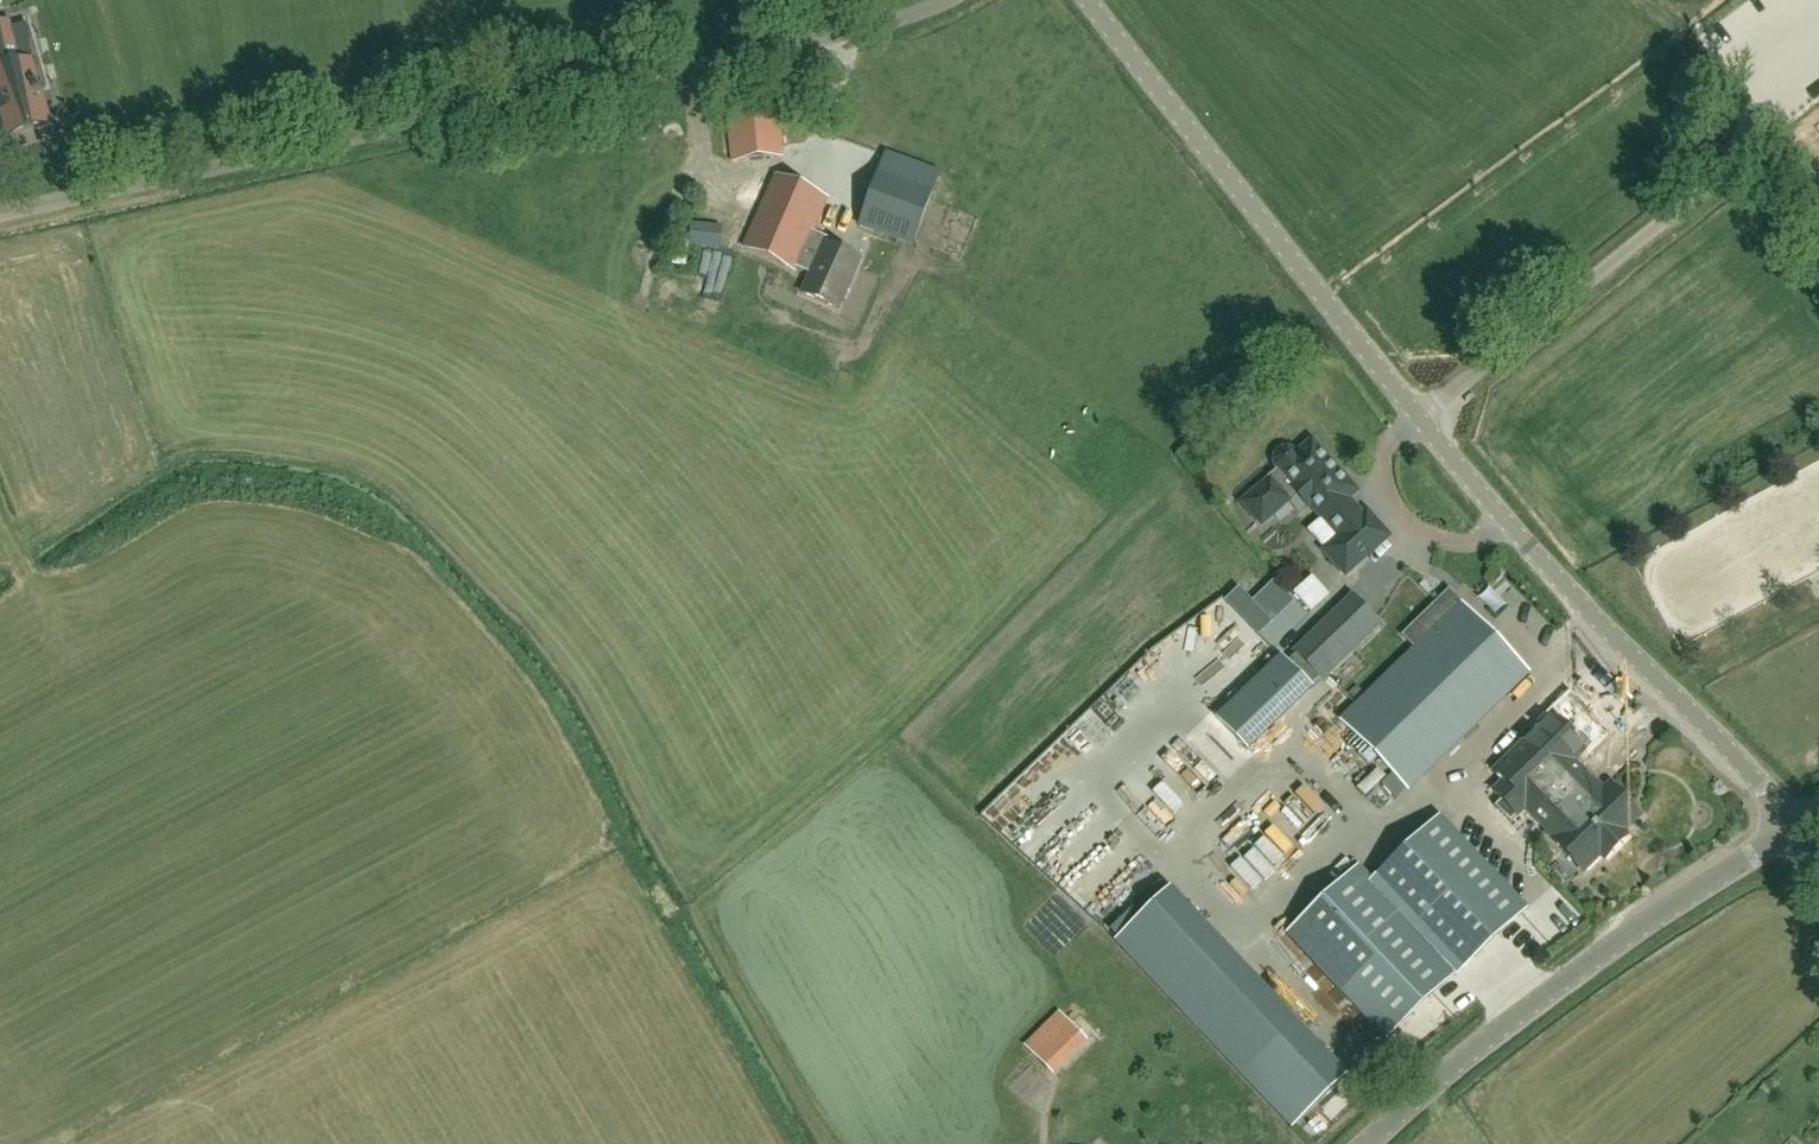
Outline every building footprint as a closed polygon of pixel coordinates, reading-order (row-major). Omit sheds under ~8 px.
[(1731,20),(1737,29),(1772,8),(1767,0),(1765,0),(1731,20)] [(49,122),(39,91),(32,64),(20,67),(9,30),(8,26),(0,29),(0,108),(8,134),(49,122)] [(727,106),(732,163),(783,158),(778,102),(727,106)] [(528,133),(529,140),(541,139),(540,131),(528,133)] [(860,226),(914,245),(938,176),(885,157),(860,226)] [(776,176),(745,248),(797,271),(798,269),(811,274),(802,295),(837,310),(860,260),(825,244),(818,260),(804,255),(828,198),(776,176)] [(688,247),(721,250),(722,226),(691,224),(688,247)] [(1388,538),(1366,514),(1362,517),(1347,500),(1356,492),(1312,442),(1296,456),(1294,454),(1291,452),(1287,451),(1283,451),(1279,453),(1277,456),(1275,460),(1276,464),(1277,468),(1279,470),(1270,477),(1271,479),(1244,503),(1262,524),(1274,515),(1298,494),(1309,507),(1312,505),(1325,521),(1327,519),(1342,537),(1324,552),(1345,575),(1388,538)] [(1307,614),(1327,597),(1308,575),(1289,592),(1307,614)] [(1416,650),(1341,722),(1407,790),(1527,674),(1461,606),(1464,603),(1450,589),(1402,636),(1416,650)] [(1323,681),(1382,624),(1352,593),(1293,651),(1323,681)] [(1282,658),(1218,719),(1246,749),(1310,688),(1282,658)] [(1503,783),(1493,793),(1516,816),(1525,808),(1554,839),(1552,841),(1582,872),(1600,855),(1604,860),(1628,837),(1623,832),(1639,817),(1609,785),(1602,792),(1585,775),(1572,762),(1594,741),(1597,744),(1606,735),(1584,713),(1588,710),(1571,692),(1552,711),(1554,713),(1551,716),(1493,772),(1503,783)] [(1438,820),(1370,884),(1357,869),(1288,934),(1385,1038),(1453,975),(1455,977),(1524,911),(1438,820)] [(1250,897),(1282,867),(1261,844),(1229,874),(1250,897)] [(1109,940),(1285,1129),(1341,1077),(1164,888),(1109,940)] [(1022,1046),(1053,1077),(1088,1042),(1057,1011),(1022,1046)]
